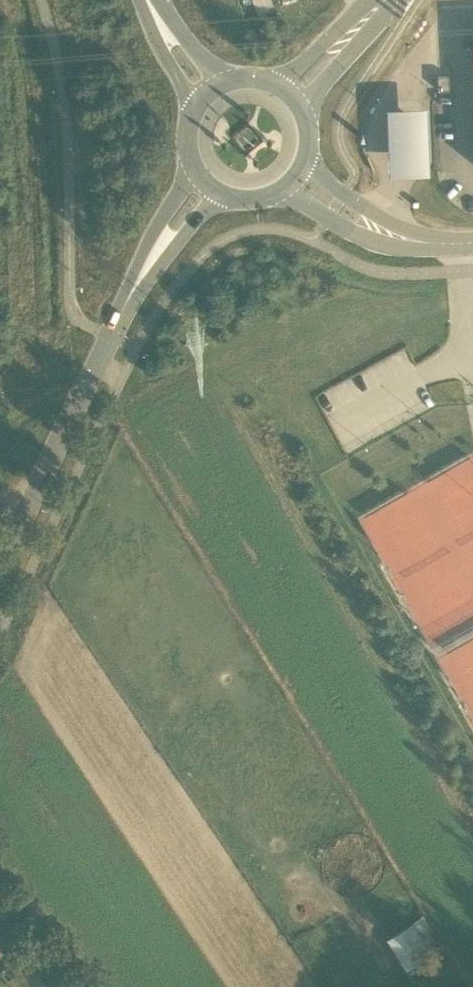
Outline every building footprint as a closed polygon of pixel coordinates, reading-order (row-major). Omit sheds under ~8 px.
[(437,76),(438,90),(450,90),(449,76),(437,76)] [(384,102),(387,171),(428,169),(425,100),(384,102)] [(412,922),(387,939),(407,970),(426,957),(432,953),(431,951),(412,922)]
